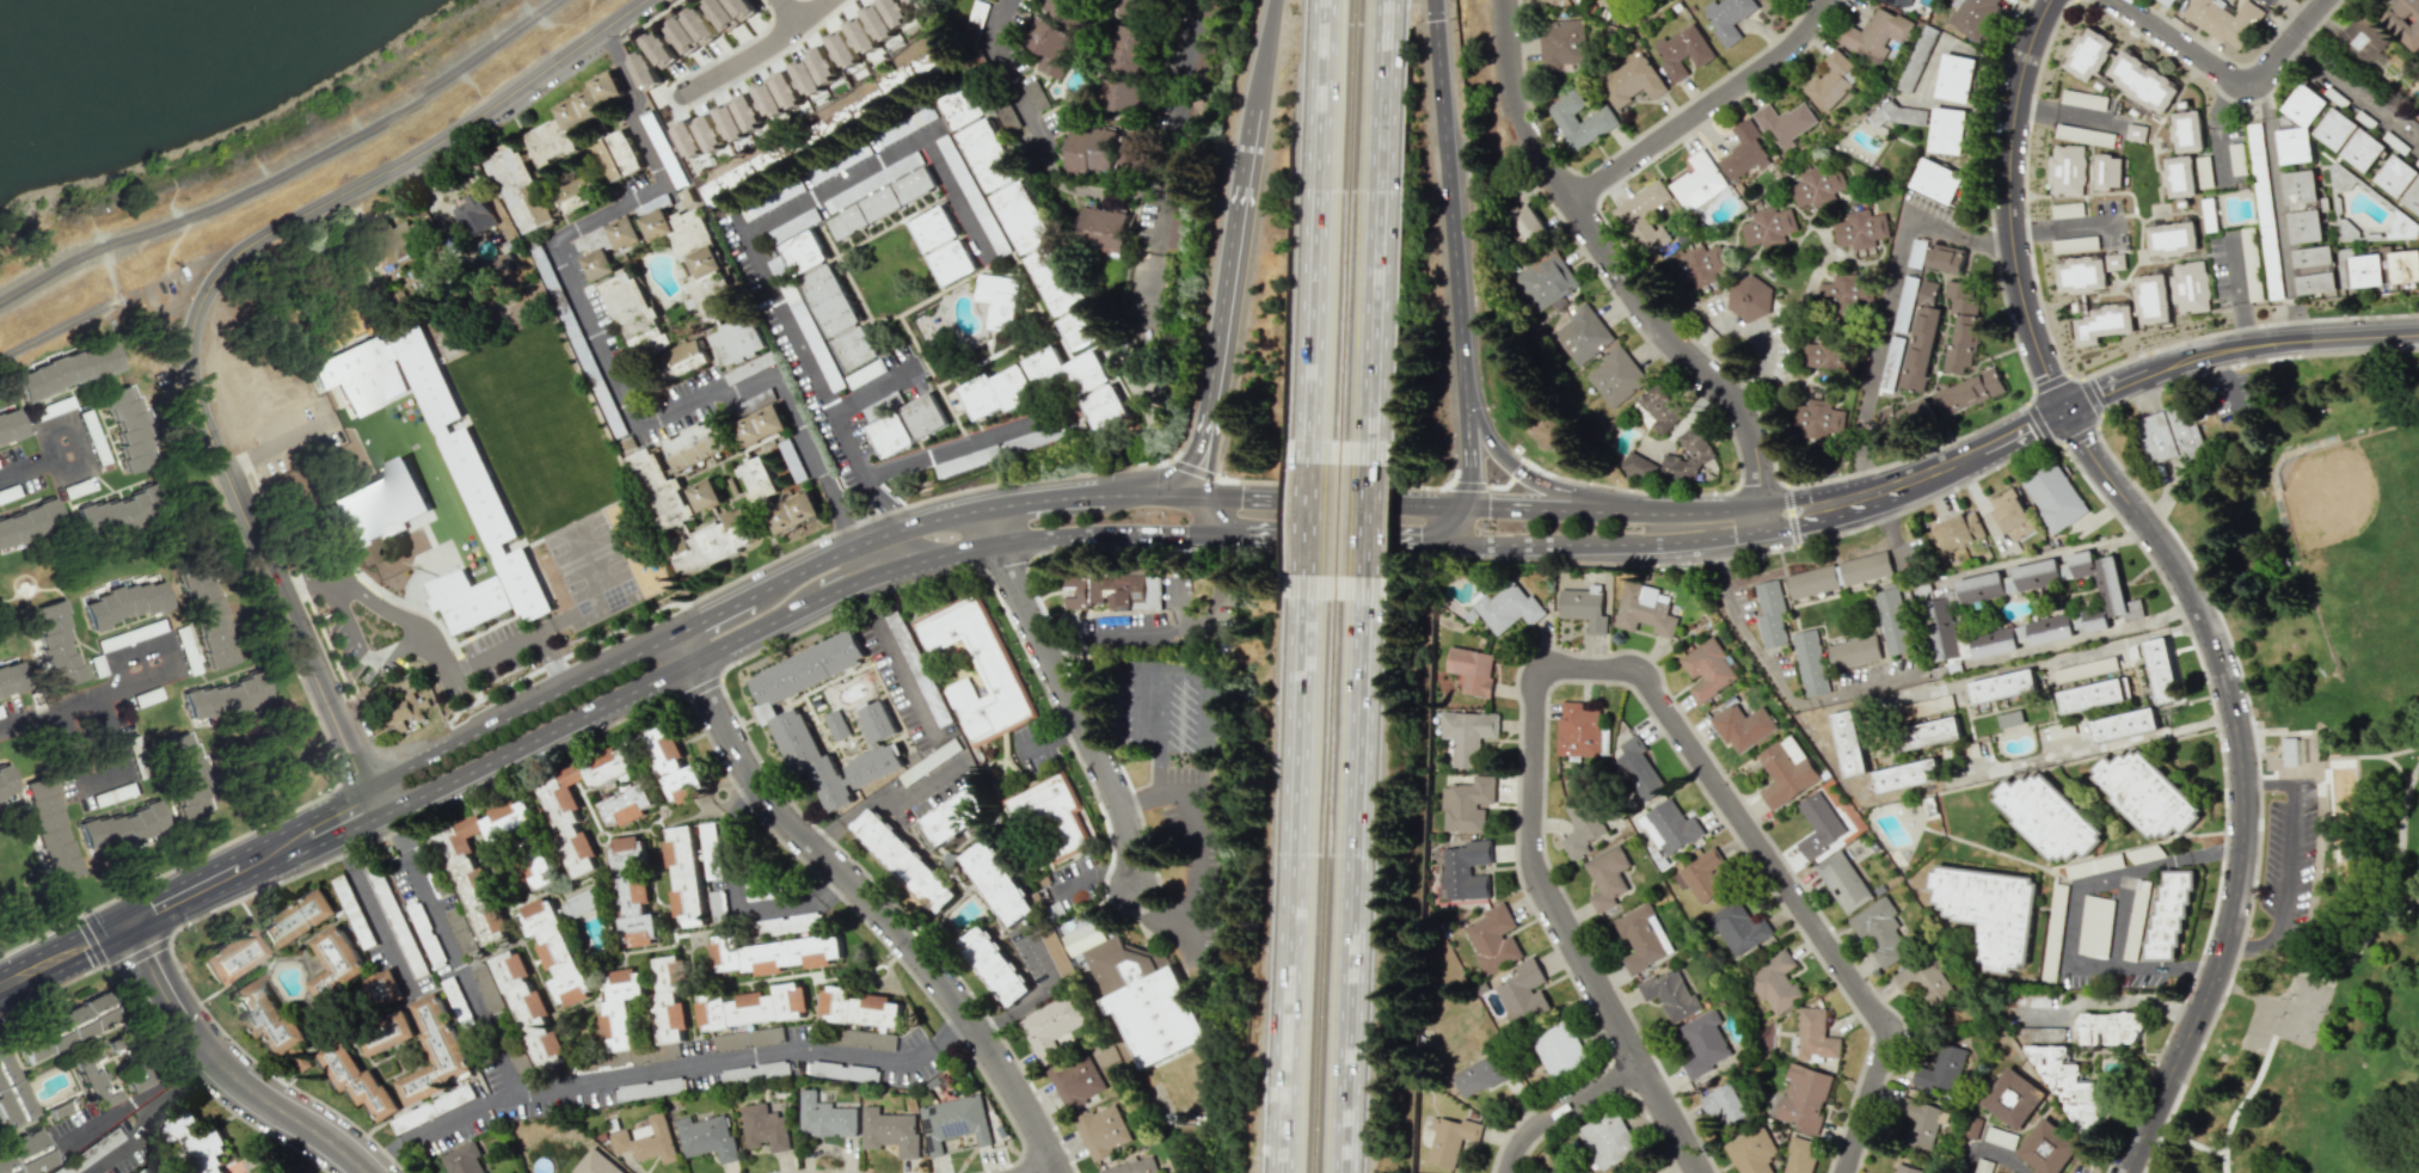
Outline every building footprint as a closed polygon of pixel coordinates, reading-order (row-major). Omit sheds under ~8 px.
[(727,0),(709,0),(706,2),(725,34),(741,24),(727,0)] [(743,22),(759,11),(751,0),(727,0),(743,22)] [(884,51),(919,34),(902,0),(880,0),(881,2),(864,10),(884,51)] [(1087,0),(1046,0),(1042,9),(1075,25),(1087,0)] [(1148,0),(1119,0),(1119,17),(1147,17),(1148,0)] [(1742,37),(1734,25),(1759,6),(1754,0),(1722,0),(1716,4),(1713,0),(1700,10),(1728,47),(1742,37)] [(1904,10),(1908,0),(1881,0),(1904,10)] [(1951,5),(1957,8),(1947,22),(1976,42),(2006,0),(1955,0),(1951,5)] [(2169,8),(2175,0),(2158,0),(2169,8)] [(2239,52),(2265,11),(2247,0),(2245,0),(2236,15),(2212,0),(2192,0),(2182,16),(2239,52)] [(2413,51),(2418,45),(2418,0),(2395,0),(2378,18),(2413,51)] [(684,15),(704,44),(719,33),(699,4),(684,15)] [(1838,42),(1879,64),(1892,39),(1903,44),(1914,23),(1878,4),(1863,32),(1847,24),(1838,42)] [(2337,37),(2360,10),(2392,36),(2380,50),(2388,57),(2376,70),(2337,37)] [(1034,65),(1058,80),(1067,65),(1059,60),(1074,36),(1039,14),(1023,41),(1042,52),(1034,65)] [(667,24),(685,56),(701,47),(683,15),(667,24)] [(848,22),(866,66),(882,60),(865,16),(848,22)] [(1540,68),(1586,66),(1584,19),(1539,21),(1540,68)] [(1715,56),(1694,23),(1666,40),(1663,36),(1651,43),(1676,83),(1689,75),(1680,60),(1690,54),(1698,67),(1715,56)] [(1109,71),(1148,72),(1150,27),(1111,25),(1109,71)] [(2092,83),(2115,42),(2084,25),(2061,67),(2092,83)] [(644,40),(664,69),(680,58),(659,29),(644,40)] [(845,29),(828,38),(845,72),(862,63),(845,29)] [(824,87),(840,80),(825,45),(809,52),(824,87)] [(877,76),(887,98),(953,69),(943,47),(877,76)] [(1803,90),(1827,113),(1855,82),(1846,74),(1855,65),(1835,47),(1818,66),(1823,70),(1803,90)] [(2128,101),(2149,115),(2154,109),(2163,115),(2181,86),(2123,48),(2104,77),(2132,95),(2128,101)] [(631,58),(647,91),(663,83),(647,50),(631,58)] [(1615,109),(1645,90),(1651,100),(1667,90),(1642,50),(1597,79),(1615,109)] [(1936,96),(1968,103),(1977,60),(1945,53),(1936,96)] [(792,66),(809,99),(825,91),(809,58),(792,66)] [(525,133),(539,166),(579,148),(571,129),(609,112),(605,105),(625,95),(613,69),(592,79),(596,87),(555,106),(560,117),(525,133)] [(804,104),(790,70),(773,77),(788,111),(804,104)] [(1101,107),(1138,114),(1143,85),(1106,79),(1101,107)] [(785,114),(773,80),(755,86),(767,120),(785,114)] [(936,100),(952,131),(983,115),(967,83),(936,100)] [(2282,165),(2313,160),(2309,128),(2328,101),(2302,83),(2283,110),(2306,127),(2278,131),(2282,165)] [(858,129),(884,111),(878,103),(887,97),(880,86),(834,118),(840,128),(833,132),(826,121),(791,145),(801,159),(826,142),(848,127),(842,119),(848,115),(858,129)] [(1608,105),(1578,122),(1573,113),(1587,105),(1577,88),(1545,107),(1572,152),(1619,124),(1608,105)] [(2061,105),(2105,109),(2106,94),(2062,91),(2061,105)] [(1819,123),(1804,101),(1779,117),(1769,102),(1754,112),(1778,150),(1819,123)] [(1869,123),(1880,124),(1881,119),(1929,125),(1931,110),(1872,102),(1869,123)] [(716,111),(731,142),(747,135),(733,103),(716,111)] [(2338,152),(2359,126),(2334,106),(2313,133),(2338,152)] [(1968,111),(1935,107),(1929,151),(1962,155),(1968,111)] [(2169,115),(2174,154),(2205,150),(2199,110),(2169,115)] [(696,120),(709,153),(726,146),(712,113),(696,120)] [(986,194),(1019,177),(988,117),(955,134),(986,194)] [(705,153),(692,118),(675,125),(688,160),(705,153)] [(1731,128),(1741,145),(1718,159),(1731,181),(1758,164),(1760,168),(1774,159),(1748,118),(1731,128)] [(2144,142),(2147,126),(2128,123),(2126,139),(2144,142)] [(2261,243),(2268,242),(2268,249),(2264,250),(2265,256),(2271,255),(2270,243),(2275,242),(2261,123),(2247,125),(2261,243)] [(2115,132),(2056,126),(2055,140),(2114,146),(2115,132)] [(1116,128),(1068,127),(1068,173),(1115,174),(1116,128)] [(2365,173),(2386,147),(2362,127),(2341,154),(2365,173)] [(593,142),(609,182),(641,168),(625,129),(593,142)] [(521,235),(553,221),(517,142),(486,156),(521,235)] [(699,184),(709,206),(796,165),(786,143),(699,184)] [(2084,195),(2085,146),(2050,145),(2049,194),(2084,195)] [(1729,187),(1705,148),(1688,159),(1694,169),(1669,185),(1687,213),(1729,187)] [(2418,174),(2418,172),(2395,153),(2374,180),(2399,200),(2418,174)] [(2096,188),(2121,189),(2122,155),(2097,155),(2096,188)] [(2193,155),(2162,159),(2167,198),(2197,195),(2193,155)] [(2199,188),(2212,187),(2211,156),(2197,157),(2199,188)] [(1964,175),(1924,157),(1910,187),(1951,205),(1964,175)] [(1848,186),(1841,171),(1829,176),(1823,162),(1798,173),(1802,180),(1790,186),(1802,214),(1833,201),(1830,194),(1848,186)] [(2354,190),(2351,172),(2342,173),(2340,163),(2328,165),(2333,193),(2354,190)] [(937,190),(926,168),(823,218),(833,240),(937,190)] [(2292,244),(2323,241),(2320,210),(2328,210),(2327,197),(2318,198),(2315,169),(2284,173),(2292,244)] [(602,197),(592,173),(556,189),(566,212),(602,197)] [(2418,214),(2418,175),(2401,203),(2418,214)] [(1020,256),(1053,239),(1022,179),(989,195),(1020,256)] [(1613,208),(1643,258),(1672,240),(1663,225),(1655,229),(1646,215),(1672,200),(1660,179),(1613,208)] [(452,205),(470,238),(497,223),(479,190),(452,205)] [(1509,213),(1528,242),(1546,231),(1528,202),(1509,213)] [(1076,247),(1123,254),(1130,211),(1083,204),(1076,247)] [(909,221),(924,252),(957,236),(942,205),(909,221)] [(641,218),(651,243),(671,235),(682,262),(690,259),(698,278),(687,283),(703,322),(740,307),(700,206),(669,218),(665,208),(641,218)] [(1792,207),(1776,212),(1774,206),(1751,212),(1754,220),(1740,224),(1747,247),(1762,243),(1764,250),(1787,243),(1784,234),(1798,230),(1792,207)] [(1845,212),(1847,220),(1833,223),(1836,246),(1851,244),(1852,250),(1876,247),(1875,239),(1890,237),(1886,213),(1871,216),(1870,209),(1845,212)] [(642,239),(632,216),(608,225),(618,249),(642,239)] [(2418,239),(2418,217),(2391,218),(2391,239),(2418,239)] [(426,244),(417,228),(412,231),(406,220),(381,234),(385,242),(370,250),(380,269),(426,244)] [(2199,252),(2194,220),(2147,227),(2151,259),(2199,252)] [(618,272),(612,256),(619,253),(608,226),(576,240),(593,282),(618,272)] [(827,259),(810,228),(778,245),(794,276),(827,259)] [(1921,269),(1927,241),(1913,238),(1907,266),(1921,269)] [(940,284),(975,270),(962,240),(928,253),(940,284)] [(1053,318),(1085,303),(1055,242),(1024,257),(1053,318)] [(1684,260),(1671,266),(1680,288),(1693,282),(1695,288),(1731,273),(1719,245),(1705,251),(1703,244),(1680,253),(1684,260)] [(1963,272),(1965,247),(1929,244),(1927,269),(1963,272)] [(2299,296),(2337,291),(2331,245),(2293,250),(2299,296)] [(2378,251),(2379,254),(2351,256),(2353,288),(2388,286),(2388,284),(2418,282),(2418,248),(2378,251)] [(1514,277),(1537,313),(1579,286),(1556,250),(1514,277)] [(518,265),(506,251),(484,268),(496,283),(518,265)] [(2125,270),(2125,254),(2106,254),(2106,270),(2125,270)] [(2105,290),(2103,256),(2057,260),(2059,294),(2105,290)] [(2211,310),(2204,260),(2172,264),(2173,274),(2170,275),(2175,315),(2211,310)] [(861,322),(830,262),(798,279),(828,339),(861,322)] [(602,284),(634,361),(667,347),(632,265),(617,271),(619,276),(602,284)] [(1754,326),(1776,290),(1745,270),(1722,306),(1754,326)] [(989,302),(986,328),(1010,331),(1016,278),(976,274),(973,300),(989,302)] [(1874,314),(1874,275),(1832,274),(1832,283),(1819,282),(1819,304),(1833,304),(1833,314),(1874,314)] [(2169,323),(2167,274),(2136,275),(2138,324),(2169,323)] [(1900,388),(1924,392),(1940,309),(1935,308),(1940,282),(1921,278),(1900,388)] [(1942,369),(1973,372),(1979,317),(1974,316),(1978,284),(1947,280),(1945,298),(1951,298),(1950,312),(1956,313),(1952,347),(1945,346),(1942,369)] [(1614,342),(1588,301),(1566,315),(1570,321),(1554,332),(1576,366),(1614,342)] [(2099,336),(2134,333),(2131,302),(2093,306),(2094,317),(2075,318),(2078,347),(2100,344),(2099,336)] [(1073,352),(1106,336),(1091,304),(1058,320),(1073,352)] [(710,331),(726,367),(766,350),(750,314),(710,331)] [(489,580),(472,586),(465,568),(428,582),(434,599),(430,600),(435,612),(443,609),(453,634),(519,609),(524,623),(552,612),(528,546),(507,554),(503,543),(511,540),(429,318),(308,363),(318,390),(336,383),(348,416),(419,390),(489,580)] [(879,355),(864,325),(831,340),(846,370),(879,355)] [(14,376),(25,404),(122,364),(110,335),(14,376)] [(1832,344),(1832,335),(1804,335),(1804,367),(1817,367),(1817,375),(1856,375),(1856,344),(1832,344)] [(708,364),(699,339),(660,352),(669,377),(708,364)] [(1649,383),(1621,342),(1600,357),(1604,363),(1587,374),(1611,408),(1649,383)] [(1111,381),(1095,348),(1062,364),(1053,345),(1022,360),(1038,393),(1067,379),(1076,397),(1111,381)] [(1035,397),(1020,364),(989,377),(988,374),(958,387),(973,421),(1004,407),(1005,411),(1035,397)] [(2005,392),(1996,368),(1932,392),(1942,416),(2005,392)] [(1095,430),(1129,415),(1114,383),(1081,399),(1095,430)] [(1632,406),(1662,436),(1685,412),(1656,383),(1632,406)] [(99,394),(121,473),(155,464),(133,384),(99,394)] [(901,407),(917,440),(949,426),(933,392),(901,407)] [(1894,410),(1892,404),(1876,409),(1887,440),(1935,422),(1927,399),(1894,410)] [(1793,428),(1805,428),(1805,438),(1830,438),(1830,434),(1845,434),(1844,408),(1830,409),(1830,400),(1808,400),(1808,404),(1792,405),(1793,428)] [(2136,419),(2149,466),(2179,457),(2181,465),(2206,457),(2191,403),(2136,419)] [(788,429),(776,404),(734,423),(745,449),(788,429)] [(24,434),(15,407),(0,413),(0,442),(24,434)] [(867,427),(884,459),(915,443),(898,410),(867,427)] [(676,471),(732,448),(719,417),(663,440),(676,471)] [(1661,462),(1668,474),(1675,470),(1684,486),(1721,464),(1697,425),(1676,438),(1682,449),(1661,462)] [(806,478),(790,438),(778,443),(795,483),(806,478)] [(667,481),(653,446),(631,455),(662,531),(694,518),(677,477),(667,481)] [(1650,482),(1659,465),(1630,450),(1621,467),(1650,482)] [(754,503),(778,493),(762,454),(746,461),(747,464),(739,467),(754,503)] [(324,498),(342,545),(380,531),(383,539),(406,529),(404,522),(430,512),(408,456),(376,469),(379,476),(324,498)] [(2052,534),(2088,512),(2057,462),(2021,484),(2052,534)] [(725,502),(714,477),(689,488),(700,513),(725,502)] [(73,510),(82,538),(154,516),(145,487),(73,510)] [(2010,544),(2035,532),(2014,489),(1990,501),(2010,544)] [(780,536),(823,514),(810,490),(768,512),(780,536)] [(61,535),(54,504),(0,516),(0,549),(61,535)] [(682,575),(759,544),(744,507),(723,515),(725,520),(669,542),(682,575)] [(1940,522),(1965,510),(1967,514),(1975,509),(1987,534),(1975,539),(1942,554),(1930,530),(1941,524),(1940,522)] [(1840,560),(1887,548),(1893,572),(1846,584),(1840,560)] [(2115,555),(2093,560),(2091,550),(2068,554),(2073,579),(2094,575),(2100,607),(2081,610),(2085,632),(2109,628),(2107,617),(2121,615),(2122,621),(2144,617),(2140,598),(2124,601),(2115,555)] [(2013,566),(2056,555),(2062,579),(2018,590),(2013,566)] [(2000,569),(2006,592),(1961,603),(1957,578),(2000,569)] [(1160,609),(1159,572),(1064,574),(1065,607),(1104,606),(1104,598),(1109,598),(1110,610),(1160,609)] [(89,633),(168,607),(158,574),(78,599),(89,633)] [(205,669),(229,663),(222,633),(218,634),(212,607),(214,606),(210,587),(198,590),(195,579),(184,582),(205,669)] [(1764,650),(1788,644),(1781,612),(1786,611),(1779,579),(1755,584),(1762,615),(1757,616),(1764,650)] [(1497,636),(1522,616),(1530,626),(1546,613),(1531,594),(1527,598),(1513,580),(1490,598),(1484,591),(1470,602),(1497,636)] [(1614,626),(1636,632),(1638,622),(1654,625),(1652,634),(1673,639),(1678,617),(1667,614),(1672,593),(1625,581),(1614,626)] [(1560,589),(1559,618),(1588,619),(1588,634),(1607,634),(1607,615),(1602,615),(1603,584),(1590,584),(1590,590),(1560,589)] [(1874,591),(1897,585),(1914,649),(1890,655),(1874,591)] [(977,590),(1042,717),(972,751),(940,688),(964,676),(976,699),(988,693),(958,637),(928,652),(913,624),(977,590)] [(1922,601),(1932,661),(1959,657),(1957,644),(1958,644),(1950,597),(1922,601)] [(29,608),(51,688),(80,680),(58,600),(29,608)] [(2069,610),(2075,634),(2031,645),(2025,621),(2069,610)] [(2013,624),(2019,647),(1975,657),(1969,634),(2013,624)] [(1792,632),(1817,626),(1831,692),(1806,696),(1792,632)] [(748,676),(761,704),(756,706),(765,726),(772,723),(796,779),(811,773),(828,813),(853,802),(832,753),(822,757),(800,706),(779,716),(773,701),(867,661),(853,631),(748,676)] [(1828,644),(1877,633),(1883,657),(1834,668),(1828,644)] [(1679,658),(1693,683),(1688,686),(1698,703),(1739,679),(1715,637),(1679,658)] [(2144,642),(2158,704),(2180,698),(2166,637),(2144,642)] [(1460,694),(1489,697),(1494,653),(1447,648),(1445,672),(1462,674),(1460,694)] [(2056,682),(2053,671),(2056,668),(2116,653),(2119,668),(2056,682)] [(24,693),(17,661),(0,665),(0,698),(24,693)] [(1970,681),(2033,665),(2038,687),(1975,702),(1970,681)] [(180,693),(187,724),(269,706),(262,674),(180,693)] [(2128,674),(2122,675),(2058,689),(2063,712),(2126,698),(2132,696),(2128,674)] [(414,727),(413,725),(425,721),(422,710),(430,707),(427,698),(416,702),(415,698),(374,712),(381,732),(396,727),(398,732),(414,727)] [(874,751),(845,763),(855,788),(906,768),(894,738),(898,737),(882,698),(857,708),(874,751)] [(1556,755),(1600,756),(1601,711),(1588,710),(1589,702),(1562,702),(1562,718),(1557,718),(1556,755)] [(1778,729),(1764,706),(1745,718),(1736,702),(1710,719),(1727,745),(1731,742),(1739,754),(1778,729)] [(1832,712),(1854,707),(1868,770),(1847,775),(1832,712)] [(1997,713),(2021,707),(2025,720),(2001,726),(1997,713)] [(2090,721),(2095,743),(2158,729),(2153,707),(2090,721)] [(834,741),(849,735),(840,709),(824,714),(834,741)] [(1498,714),(1439,712),(1438,737),(1450,738),(1449,767),(1477,767),(1478,736),(1497,737),(1498,714)] [(1893,730),(1898,752),(1961,739),(1957,717),(1893,730)] [(642,733),(672,807),(706,792),(694,764),(687,767),(668,723),(642,733)] [(158,740),(179,819),(208,811),(187,732),(158,740)] [(1666,787),(1641,753),(1647,749),(1635,733),(1609,753),(1645,802),(1666,787)] [(1774,782),(1760,792),(1772,811),(1821,779),(1791,733),(1757,756),(1774,782)] [(2283,766),(2298,765),(2297,738),(2282,738),(2283,766)] [(536,782),(557,832),(555,833),(574,879),(598,869),(593,857),(597,856),(586,831),(583,832),(574,811),(580,809),(570,785),(587,778),(591,789),(636,770),(626,746),(617,750),(616,749),(536,782)] [(2152,841),(2161,833),(2166,839),(2178,827),(2184,833),(2202,815),(2136,747),(2126,756),(2121,751),(2112,760),(2107,755),(2087,774),(2152,841)] [(1874,770),(1878,792),(1942,780),(1938,758),(1874,770)] [(14,794),(9,769),(0,771),(0,797),(14,794)] [(1993,790),(2008,774),(2014,781),(2024,772),(2027,776),(2033,769),(2038,773),(2042,769),(2104,830),(2100,834),(2104,837),(2085,856),(2079,850),(2069,860),(2064,855),(2059,860),(2056,856),(2052,861),(2010,821),(2013,818),(1993,797),(1996,793),(1993,790)] [(1005,800),(1017,826),(1034,819),(1040,832),(1049,827),(1055,840),(1043,846),(1050,862),(1088,845),(1073,811),(1081,808),(1065,772),(1005,800)] [(1440,831),(1484,832),(1485,805),(1493,805),(1494,776),(1472,775),(1471,785),(1442,784),(1440,831)] [(622,825),(647,814),(644,808),(654,804),(645,783),(599,803),(609,825),(620,820),(622,825)] [(915,821),(931,849),(983,818),(967,790),(915,821)] [(1814,831),(1796,843),(1806,860),(1847,834),(1819,790),(1796,804),(1814,831)] [(1562,840),(1571,860),(1591,850),(1587,842),(1606,833),(1588,794),(1563,805),(1576,833),(1562,840)] [(436,832),(482,945),(512,933),(482,860),(481,860),(471,836),(485,831),(490,843),(535,825),(524,797),(484,813),(436,832)] [(1693,815),(1686,820),(1671,797),(1639,818),(1666,859),(1705,833),(1693,815)] [(87,858),(128,846),(151,840),(149,834),(165,829),(157,801),(77,824),(87,858)] [(871,807),(957,893),(938,914),(852,825),(871,807)] [(699,824),(708,880),(723,878),(714,822),(699,824)] [(706,925),(693,825),(668,828),(669,840),(665,841),(668,868),(674,868),(677,890),(672,891),(675,918),(681,917),(682,928),(706,925)] [(532,889),(554,884),(542,835),(523,839),(528,863),(526,864),(532,889)] [(626,948),(653,944),(652,941),(659,940),(655,913),(645,915),(644,904),(651,903),(641,835),(610,839),(626,948)] [(1005,928),(1033,912),(988,838),(961,854),(1005,928)] [(1489,898),(1488,874),(1470,875),(1469,865),(1491,864),(1490,840),(1465,841),(1465,847),(1440,848),(1442,891),(1444,890),(1445,900),(1489,898)] [(1584,861),(1598,892),(1589,896),(1597,914),(1617,905),(1613,896),(1628,890),(1619,871),(1630,867),(1620,845),(1584,861)] [(1814,866),(1846,915),(1874,897),(1842,848),(1814,866)] [(1690,885),(1701,904),(1726,890),(1722,881),(1731,876),(1715,849),(1672,873),(1681,890),(1690,885)] [(2026,973),(2035,878),(1931,868),(1927,906),(1943,907),(1941,919),(1981,923),(1976,968),(2026,973)] [(2176,961),(2176,955),(2187,914),(2187,912),(2194,885),(2194,870),(2164,870),(2164,875),(2155,903),(2155,904),(2153,912),(2153,926),(2148,926),(2148,935),(2144,949),(2144,959),(2152,961),(2176,961)] [(366,948),(379,942),(346,872),(333,878),(366,948)] [(2150,881),(2137,879),(2131,908),(2145,911),(2150,881)] [(569,920),(604,903),(595,886),(560,904),(569,920)] [(274,953),(338,913),(322,888),(259,928),(274,953)] [(2114,899),(2084,895),(2077,953),(2106,957),(2114,899)] [(552,896),(518,909),(529,937),(535,934),(553,980),(552,980),(562,1006),(590,996),(552,896)] [(1847,919),(1859,939),(1869,933),(1877,946),(1870,950),(1882,969),(1915,949),(1883,897),(1847,919)] [(1773,934),(1763,917),(1753,923),(1737,898),(1708,916),(1734,958),(1773,934)] [(1612,920),(1622,940),(1628,938),(1635,952),(1622,958),(1630,974),(1674,953),(1650,902),(1612,920)] [(1461,924),(1485,975),(1523,957),(1511,931),(1517,928),(1505,904),(1461,924)] [(818,928),(816,915),(751,925),(753,938),(818,928)] [(1069,955),(1104,938),(1095,920),(1061,937),(1069,955)] [(329,971),(308,983),(323,1008),(349,992),(344,984),(367,971),(339,924),(311,941),(329,971)] [(980,925),(1031,988),(1009,1005),(959,941),(980,925)] [(263,955),(245,927),(197,958),(215,986),(263,955)] [(739,946),(738,934),(711,937),(715,973),(754,969),(755,976),(783,972),(783,967),(805,964),(806,968),(832,965),(831,959),(842,958),(840,935),(739,946)] [(1140,1068),(1206,1041),(1169,950),(1151,958),(1144,942),(1125,949),(1119,935),(1082,950),(1102,998),(1101,999),(1107,1015),(1117,1012),(1140,1068)] [(493,959),(539,1069),(568,1057),(557,1031),(553,1033),(545,1016),(550,1014),(540,989),(536,990),(519,949),(493,959)] [(1772,1017),(1802,998),(1786,972),(1796,966),(1786,949),(1745,974),(1772,1017)] [(655,958),(659,994),(653,995),(659,1043),(683,1040),(681,1029),(687,1028),(684,1002),(678,1002),(676,991),(686,990),(682,955),(655,958)] [(1494,987),(1515,1029),(1552,1011),(1540,986),(1547,982),(1533,956),(1514,965),(1518,975),(1494,987)] [(1891,977),(1905,996),(1917,987),(1932,1007),(1954,990),(1930,958),(1923,963),(1919,956),(1891,977)] [(1672,1024),(1700,1010),(1678,965),(1637,985),(1645,1002),(1658,996),(1672,1024)] [(628,998),(643,996),(639,967),(607,971),(611,1001),(603,1002),(604,1014),(600,1014),(603,1042),(608,1041),(610,1051),(634,1048),(628,998)] [(405,998),(393,968),(366,979),(378,1009),(405,998)] [(229,989),(258,1040),(266,1035),(279,1057),(302,1044),(260,971),(229,989)] [(807,1017),(803,982),(773,986),(774,995),(764,996),(763,991),(736,994),(737,1000),(725,1002),(725,995),(695,998),(699,1030),(807,1017)] [(899,1027),(901,1003),(890,1002),(891,994),(822,988),(819,1019),(899,1027)] [(1016,1021),(1041,1064),(1075,1046),(1066,1030),(1085,1019),(1070,991),(1016,1021)] [(406,1104),(473,1078),(441,992),(411,1003),(435,1065),(397,1080),(406,1104)] [(25,1062),(115,1022),(102,993),(12,1032),(25,1062)] [(1825,1008),(1799,1007),(1797,1036),(1791,1036),(1790,1058),(1839,1060),(1840,1037),(1824,1036),(1825,1008)] [(1679,1025),(1694,1056),(1680,1062),(1690,1081),(1710,1071),(1712,1074),(1736,1062),(1717,1025),(1722,1022),(1715,1008),(1679,1025)] [(466,1029),(476,1023),(469,1010),(459,1016),(466,1029)] [(2081,1012),(2080,1044),(2100,1045),(2100,1034),(2105,1034),(2105,1044),(2141,1045),(2143,1014),(2081,1012)] [(370,1058),(417,1036),(407,1014),(360,1036),(370,1058)] [(1549,1080),(1588,1064),(1569,1020),(1531,1037),(1549,1080)] [(381,1122),(400,1111),(375,1067),(364,1074),(343,1038),(319,1052),(343,1093),(351,1088),(362,1106),(369,1102),(381,1122)] [(1911,1085),(1956,1097),(1970,1049),(1941,1041),(1933,1070),(1916,1065),(1911,1085)] [(661,1043),(661,1059),(679,1058),(679,1043),(661,1043)] [(3,1044),(0,1045),(0,1119),(3,1127),(32,1115),(3,1044)] [(1462,1099),(1507,1077),(1492,1045),(1468,1056),(1472,1064),(1451,1074),(1462,1099)] [(2095,1082),(2080,1082),(2081,1064),(2068,1064),(2066,1058),(2066,1046),(2029,1045),(2026,1046),(2049,1097),(2065,1098),(2064,1119),(2076,1119),(2081,1132),(2092,1132),(2092,1123),(2100,1123),(2101,1101),(2095,1101),(2095,1082)] [(94,1109),(118,1099),(113,1086),(105,1090),(94,1064),(99,1062),(93,1048),(71,1057),(94,1109)] [(1065,1110),(1105,1091),(1086,1050),(1046,1069),(1065,1110)] [(1776,1121),(1817,1132),(1832,1073),(1790,1063),(1786,1077),(1787,1077),(1776,1121)] [(1978,1103),(2018,1131),(2037,1105),(1997,1077),(1978,1103)] [(1699,1097),(1709,1116),(1714,1113),(1722,1128),(1749,1114),(1732,1081),(1699,1097)] [(392,1119),(398,1134),(401,1133),(397,1125),(403,1123),(406,1129),(477,1098),(471,1085),(392,1119)] [(857,1107),(832,1107),(832,1102),(817,1102),(817,1090),(800,1089),(800,1135),(857,1135),(857,1107)] [(930,1159),(945,1156),(942,1139),(976,1133),(979,1147),(991,1145),(982,1094),(920,1106),(930,1159)] [(1904,1098),(1950,1110),(1946,1124),(1939,1122),(1930,1149),(1904,1142),(1910,1120),(1899,1117),(1904,1098)] [(1074,1119),(1091,1160),(1132,1142),(1114,1102),(1074,1119)] [(746,1147),(769,1144),(770,1152),(790,1150),(786,1113),(767,1115),(766,1103),(741,1105),(746,1147)] [(918,1158),(918,1114),(880,1114),(880,1106),(862,1106),(863,1147),(898,1146),(898,1158),(918,1158)] [(219,1129),(196,1136),(196,1117),(193,1107),(160,1108),(156,1110),(156,1119),(165,1146),(181,1140),(185,1151),(185,1162),(201,1162),(204,1172),(225,1172),(222,1165),(222,1154),(229,1151),(222,1128),(219,1129)] [(1577,1127),(1599,1171),(1639,1152),(1617,1108),(1577,1127)] [(614,1154),(632,1149),(636,1161),(660,1155),(663,1164),(677,1161),(663,1111),(647,1115),(650,1124),(629,1130),(628,1128),(609,1134),(614,1154)] [(692,1122),(690,1115),(675,1119),(683,1158),(717,1150),(720,1164),(737,1160),(726,1114),(692,1122)] [(1453,1169),(1460,1139),(1477,1143),(1482,1123),(1460,1118),(1459,1122),(1431,1116),(1427,1130),(1432,1131),(1425,1162),(1453,1169)] [(2076,1149),(2040,1122),(2016,1153),(2042,1172),(2058,1172),(2076,1149)] [(1769,1164),(1772,1153),(1776,1151),(1764,1126),(1725,1145),(1739,1172),(1774,1172),(1769,1164)] [(39,1132),(0,1147),(0,1172),(35,1172),(34,1171),(52,1165),(39,1132)] [(1815,1159),(1811,1152),(1814,1140),(1791,1134),(1787,1150),(1788,1154),(1783,1172),(1811,1172),(1815,1159)] [(451,1172),(486,1172),(479,1157),(483,1156),(476,1141),(443,1154),(451,1172)] [(573,1172),(624,1172),(591,1147),(571,1171),(573,1172)] [(1154,1154),(1099,1168),(1101,1172),(1159,1172),(1154,1154)] [(156,1157),(128,1172),(165,1172),(156,1157)] [(1993,1162),(1978,1157),(1973,1172),(1989,1172),(1993,1162)] [(1923,1171),(1922,1172),(1894,1172),(1897,1162),(1923,1171)]
